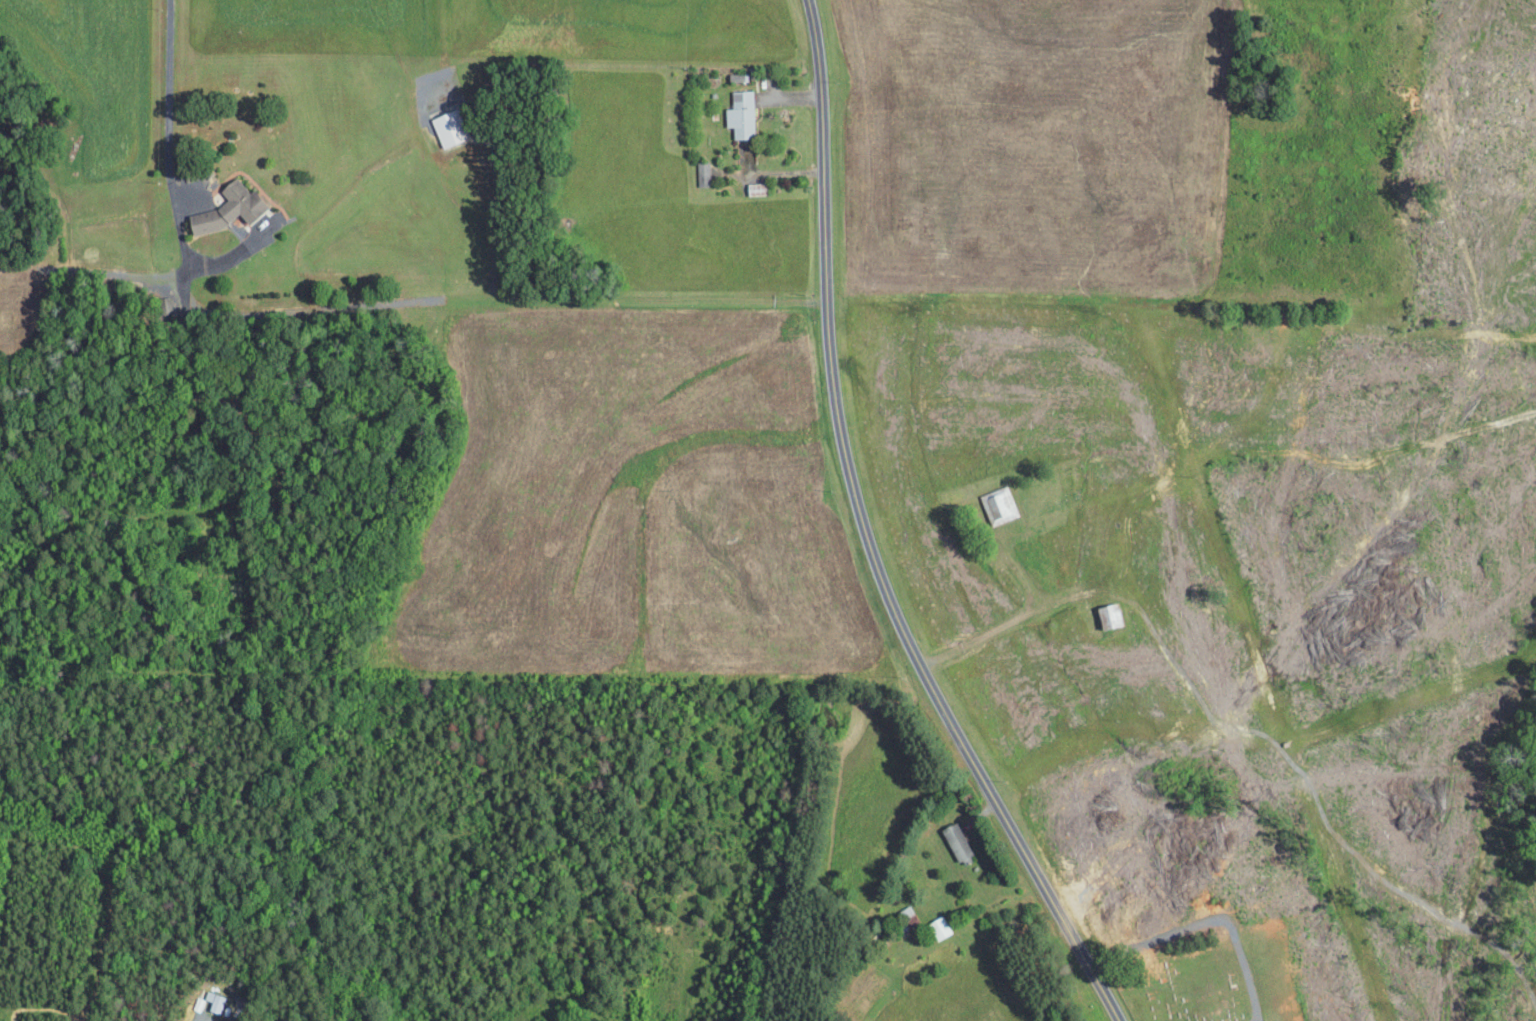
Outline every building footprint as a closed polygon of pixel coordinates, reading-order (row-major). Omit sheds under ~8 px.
[(724,108),(724,126),(732,126),(732,138),(752,138),(751,90),(730,90),(731,108),(724,108)] [(428,118),(441,148),(465,137),(453,108),(428,118)] [(709,185),(708,162),(696,162),(696,186),(709,185)] [(186,214),(190,234),(217,228),(237,212),(246,223),(266,207),(252,190),(246,191),(234,176),(218,189),(223,196),(224,200),(214,208),(186,214)] [(981,497),(990,522),(1016,513),(1008,488),(981,497)] [(939,829),(957,862),(973,853),(955,821),(939,829)] [(927,922),(934,940),(949,934),(942,916),(927,922)] [(205,1009),(219,1014),(224,997),(210,992),(205,1009)]
